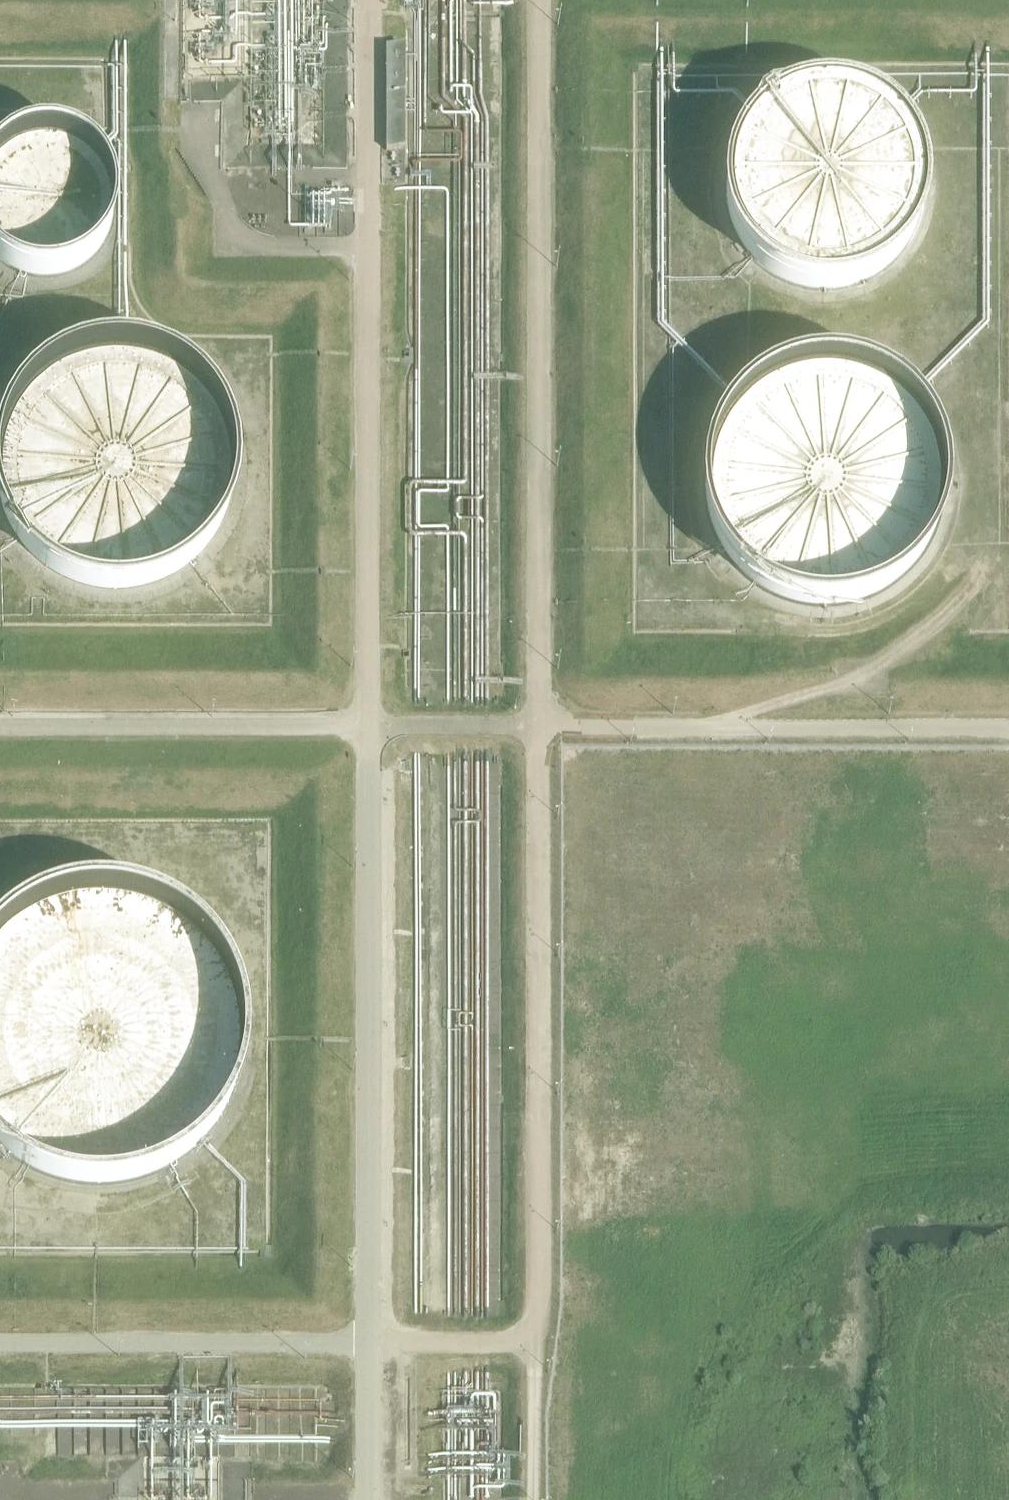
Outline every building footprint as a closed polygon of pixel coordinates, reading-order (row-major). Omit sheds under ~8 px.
[(339,0),(205,3),(211,249),(344,246),(339,0)] [(386,47),(386,151),(405,151),(404,47),(386,47)] [(900,266),(921,240),(933,205),(932,169),(920,135),(896,107),(865,89),(830,82),(794,87),(762,105),(737,131),(723,165),(721,198),(729,231),(748,260),(774,281),(806,293),(839,294),(872,285),(900,266)] [(113,231),(119,209),(117,187),(108,167),(93,151),(74,140),(50,135),(27,139),(6,150),(0,157),(0,252),(2,255),(21,267),(42,273),(64,272),(85,264),(102,250),(113,231)] [(220,555),(243,519),(254,478),(249,435),(231,396),(201,365),(162,347),(119,342),(80,351),(45,372),(19,402),(3,439),(0,480),(10,519),(32,553),(63,578),(101,593),(144,594),(185,581),(220,555)] [(733,560),(802,600),(862,598),(917,566),(950,509),(948,435),(897,370),(820,350),(756,371),(711,425),(701,487),(733,560)] [(236,1134),(259,1088),(267,1037),(258,986),(233,941),(196,906),(149,884),(98,879),(44,891),(0,919),(0,1159),(2,1161),(48,1189),(102,1199),(153,1192),(199,1170),(236,1134)] [(0,1397),(0,1499),(328,1499),(325,1390),(0,1397)]
